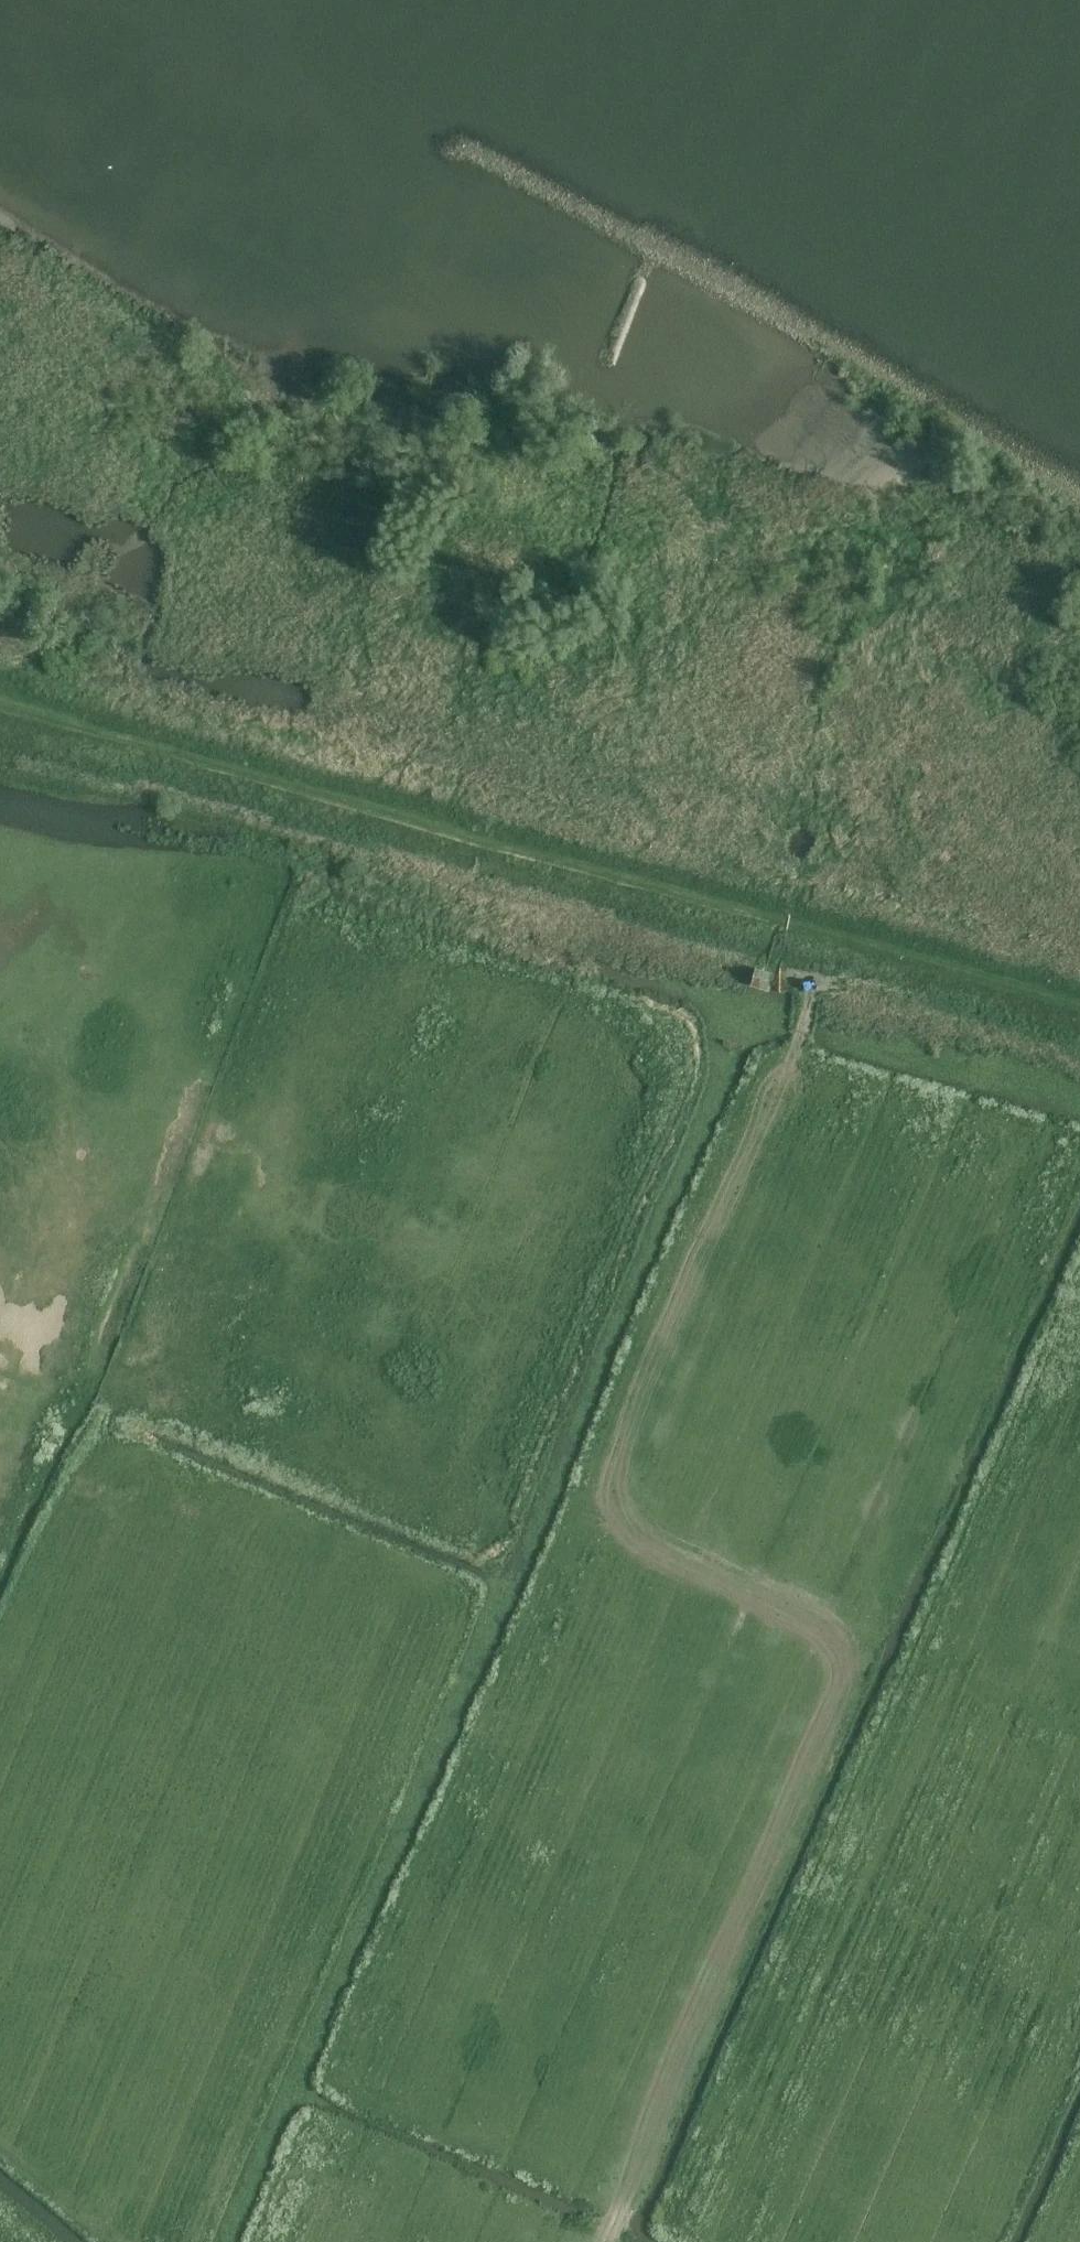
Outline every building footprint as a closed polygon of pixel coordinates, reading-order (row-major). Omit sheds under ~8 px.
[(753,980),(752,985),(760,988),(768,990),(769,987),(773,974),(768,973),(757,969),(755,974),(753,980)]
